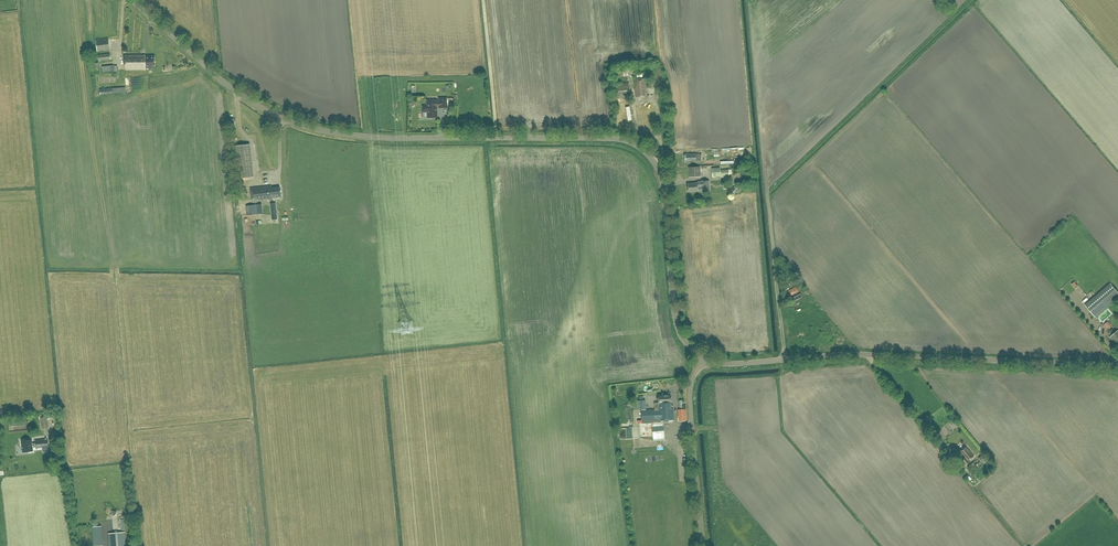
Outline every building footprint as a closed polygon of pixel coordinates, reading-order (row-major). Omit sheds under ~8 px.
[(97,51),(109,50),(108,39),(95,40),(97,51)] [(146,68),(154,68),(154,56),(145,56),(145,55),(124,55),(124,69),(146,69),(146,68)] [(636,97),(647,96),(645,79),(634,80),(636,97)] [(613,105),(630,104),(630,100),(627,101),(627,102),(621,102),(621,99),(630,98),(629,83),(613,84),(614,99),(613,99),(613,105)] [(447,108),(446,98),(439,99),(439,101),(428,101),(428,100),(427,100),(427,106),(422,106),(423,111),(424,112),(427,112),(427,118),(437,117),(437,107),(439,107),(439,108),(447,108)] [(691,128),(691,125),(680,126),(680,137),(684,137),(684,128),(691,128)] [(249,144),(234,146),(238,179),(253,177),(249,144)] [(696,161),(702,161),(701,154),(695,154),(695,153),(684,154),(685,162),(696,162),(696,161)] [(689,177),(700,176),(700,166),(688,167),(689,177)] [(720,167),(711,168),(712,177),(729,175),(729,169),(720,170),(720,167)] [(701,180),(701,182),(697,182),(697,183),(687,184),(688,192),(698,191),(698,187),(702,186),(702,189),(709,189),(708,181),(704,181),(704,180),(701,180)] [(252,200),(272,198),(272,194),(275,194),(274,188),(272,188),(272,186),(250,188),(252,200)] [(272,194),(272,198),(281,197),(280,187),(274,188),(275,194),(272,194)] [(247,215),(256,214),(255,205),(246,206),(247,215)] [(784,286),(790,284),(788,277),(782,279),(784,286)] [(1117,297),(1117,292),(1110,283),(1085,304),(1095,317),(1117,297)] [(789,297),(799,292),(796,287),(786,292),(789,297)] [(800,294),(790,299),(792,302),(802,297),(800,294)] [(1117,330),(1110,337),(1117,347),(1117,330)] [(658,402),(654,402),(654,410),(658,409),(658,410),(671,409),(671,402),(671,395),(658,396),(658,402)] [(645,400),(632,401),(633,410),(645,409),(645,400)] [(679,421),(686,421),(685,409),(683,409),(682,400),(679,400),(679,410),(678,410),(679,421)] [(654,410),(641,410),(641,422),(641,423),(660,422),(660,421),(673,420),(673,409),(671,409),(658,410),(658,409),(654,410)] [(47,417),(40,418),(41,429),(48,428),(47,417)] [(663,431),(652,432),(653,441),(664,440),(663,431)] [(48,446),(47,440),(35,441),(35,444),(33,444),(33,448),(36,448),(36,449),(42,448),(43,451),(48,451),(48,446)] [(968,461),(974,456),(966,446),(959,452),(964,457),(960,461),(965,466),(969,462),(968,461)] [(124,532),(108,533),(109,545),(126,545),(124,532)]
